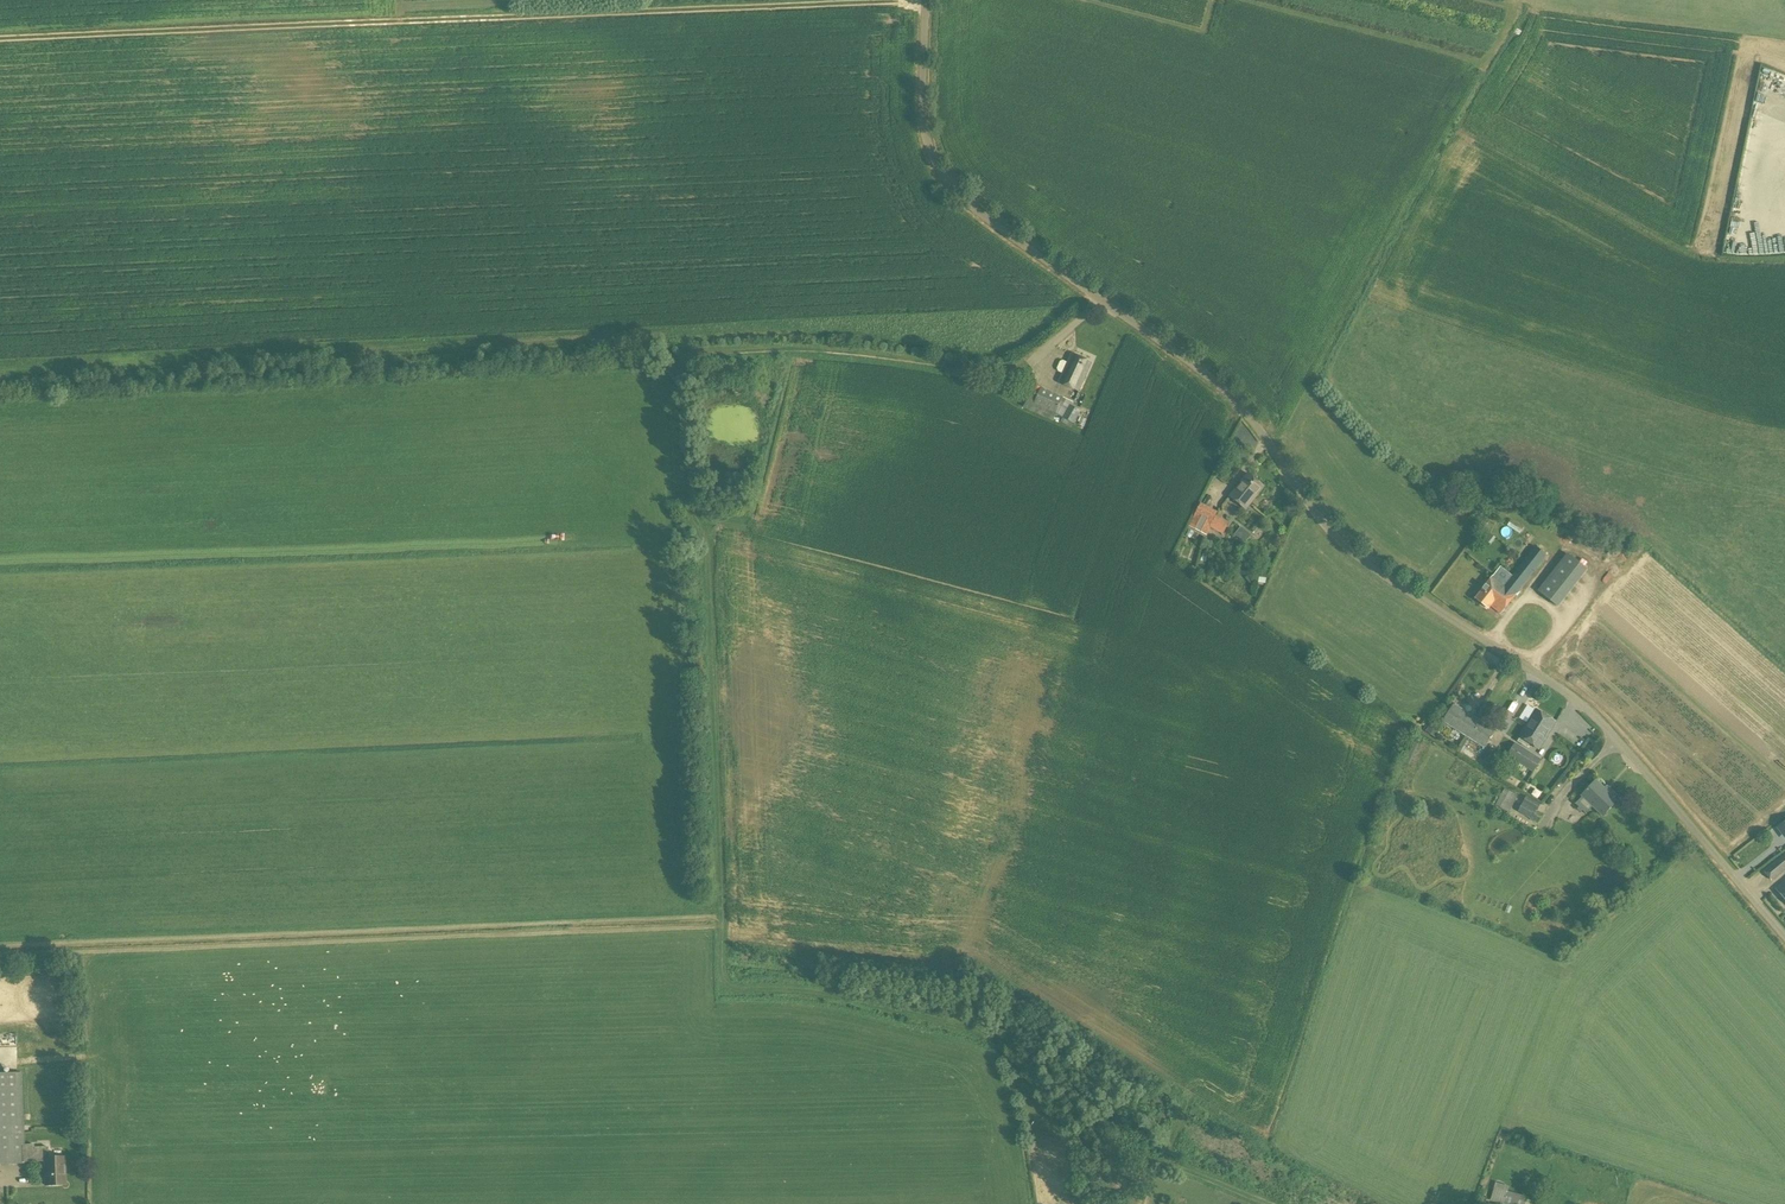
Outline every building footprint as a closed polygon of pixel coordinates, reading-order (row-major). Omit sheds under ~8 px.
[(1091,363),(1072,354),(1068,363),(1063,360),(1060,361),(1057,368),(1058,371),(1063,373),(1059,382),(1079,391),(1091,363)] [(1026,401),(1033,384),(1028,381),(1020,398),(1026,401)] [(1041,387),(1034,384),(1026,400),(1027,400),(1024,407),(1053,420),(1056,414),(1074,424),(1081,411),(1075,408),(1077,404),(1063,397),(1041,387)] [(1213,485),(1217,476),(1209,473),(1206,483),(1213,485)] [(1265,487),(1247,473),(1228,496),(1246,511),(1265,487)] [(1443,495),(1439,501),(1447,506),(1451,500),(1443,495)] [(1217,512),(1201,503),(1193,518),(1189,526),(1205,535),(1217,512)] [(1224,534),(1230,523),(1215,516),(1210,527),(1224,534)] [(1516,529),(1520,523),(1509,517),(1505,523),(1516,529)] [(1501,616),(1548,556),(1535,546),(1506,584),(1494,574),(1475,599),(1489,610),(1491,608),(1501,616)] [(1565,551),(1533,588),(1551,604),(1583,567),(1565,551)] [(1484,748),(1495,730),(1454,703),(1442,721),(1484,748)] [(1539,749),(1556,722),(1536,709),(1519,736),(1520,737),(1517,742),(1527,748),(1531,743),(1539,749)] [(1533,772),(1541,760),(1515,743),(1507,756),(1533,772)] [(1609,792),(1596,780),(1582,795),(1603,816),(1619,799),(1611,790),(1609,792)] [(1509,813),(1518,796),(1505,788),(1495,805),(1509,813)] [(1537,823),(1543,814),(1537,811),(1541,804),(1527,796),(1518,812),(1537,823)] [(1784,869),(1784,854),(1765,870),(1772,879),(1784,869)] [(1776,888),(1784,899),(1784,881),(1776,888)] [(21,1073),(0,1074),(0,1164),(25,1163),(24,1161),(45,1161),(45,1168),(46,1168),(47,1185),(66,1185),(65,1158),(49,1158),(48,1147),(34,1148),(34,1145),(24,1145),(21,1073)] [(1505,1186),(1495,1183),(1490,1201),(1500,1203),(1505,1186)] [(1505,1186),(1500,1203),(1525,1203),(1527,1199),(1524,1198),(1525,1196),(1507,1191),(1509,1186),(1505,1186)]
